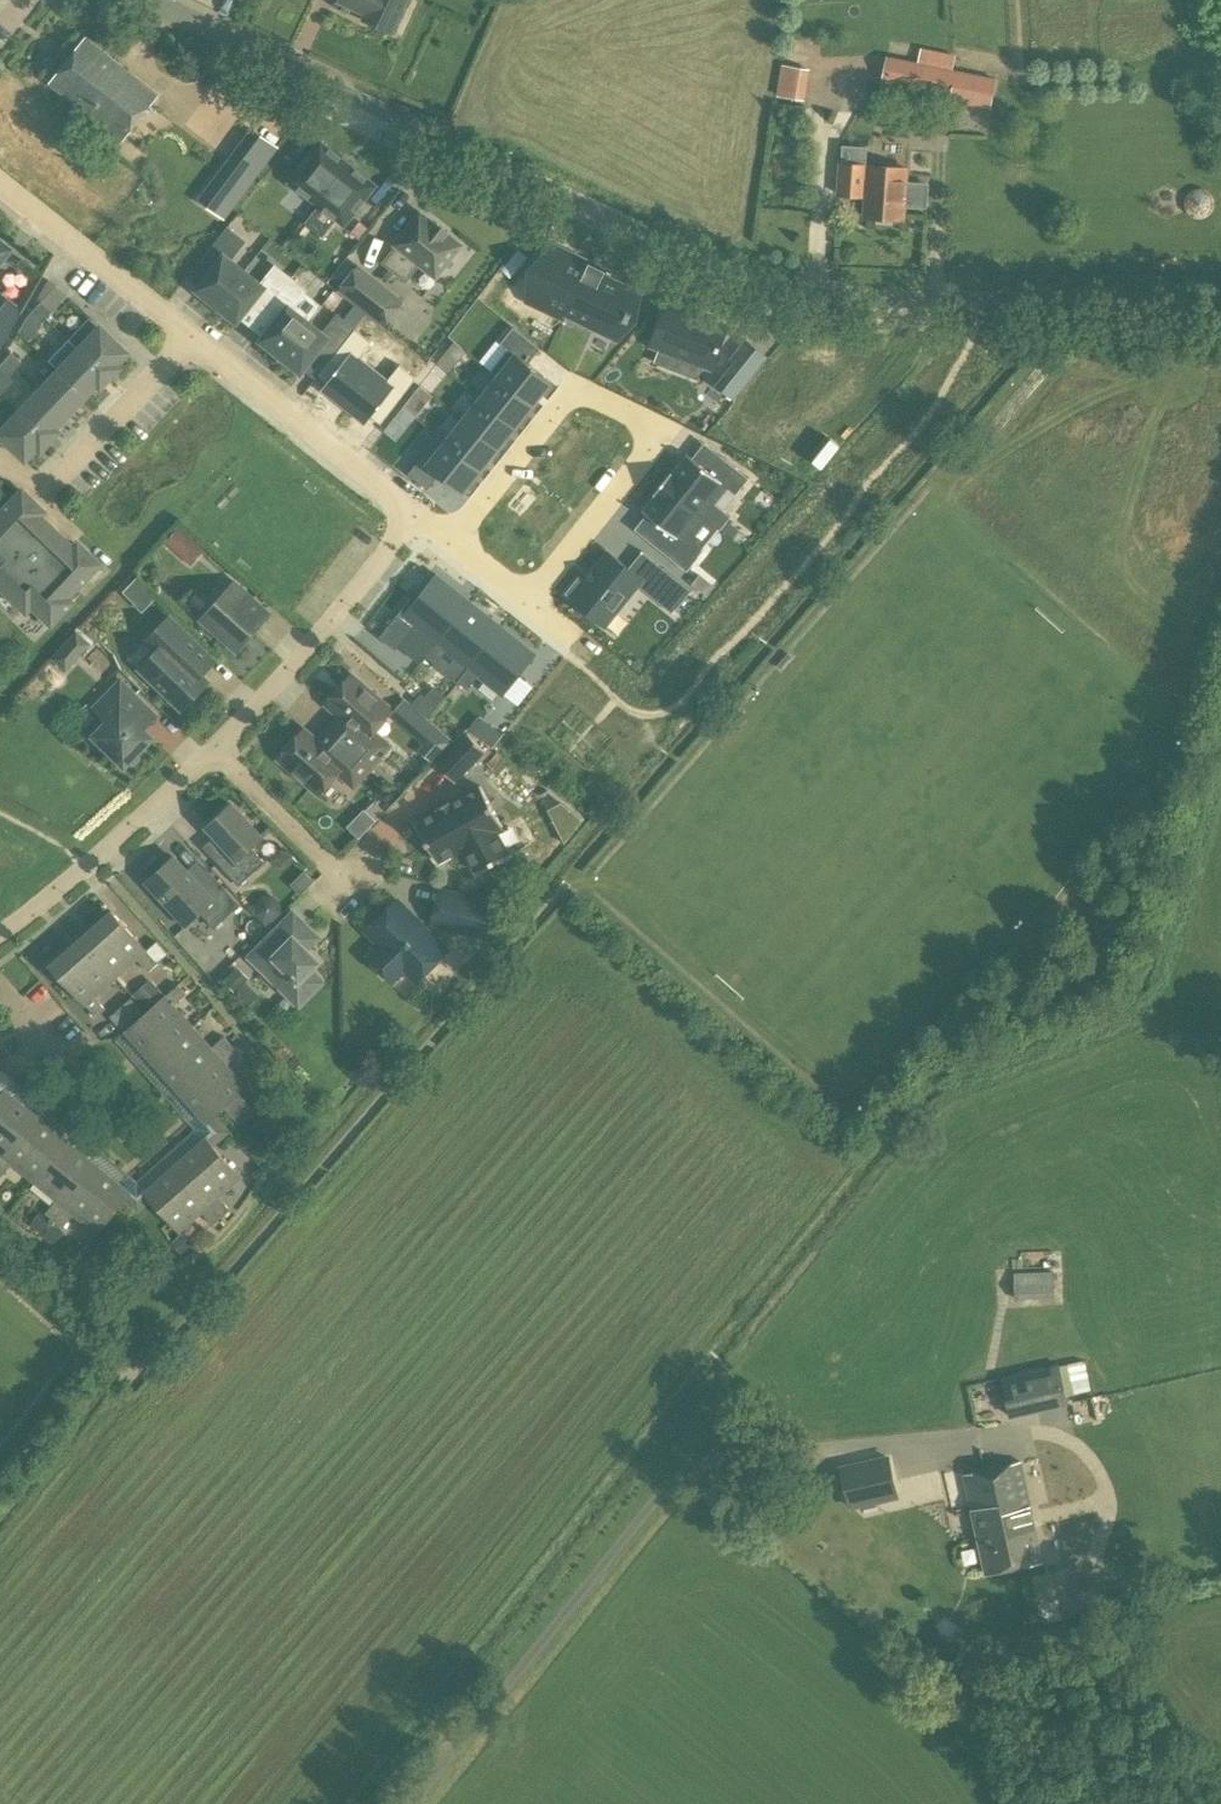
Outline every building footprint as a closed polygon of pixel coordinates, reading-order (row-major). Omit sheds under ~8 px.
[(338,1),(374,18),(372,23),(391,32),(406,0),(338,0),(338,1)] [(122,139),(158,93),(86,37),(50,83),(122,139)] [(925,65),(927,58),(917,56),(916,63),(887,57),(882,80),(933,89),(933,91),(947,94),(947,93),(990,101),(995,79),(925,65)] [(806,99),(810,67),(782,63),(777,95),(806,99)] [(247,125),(197,201),(228,221),(278,145),(247,125)] [(316,203),(348,163),(342,158),(320,141),(289,181),(316,203)] [(316,203),(344,225),(376,185),(354,168),(348,163),(316,203)] [(903,219),(906,168),(840,163),(838,193),(866,195),(864,216),(903,219)] [(436,222),(421,210),(395,243),(397,245),(384,261),(407,279),(420,263),(437,276),(463,243),(447,231),(448,230),(437,221),(436,222)] [(198,286),(196,289),(216,306),(243,272),(231,262),(246,243),(227,229),(203,259),(213,267),(198,286)] [(13,249),(0,239),(0,265),(13,249)] [(554,249),(527,289),(562,312),(593,266),(578,257),(574,263),(554,249)] [(359,264),(339,289),(384,325),(404,300),(359,264)] [(243,272),(216,306),(237,322),(239,320),(241,317),(256,299),(268,308),(291,278),(275,266),(260,285),(243,272)] [(593,266),(562,312),(608,343),(635,303),(603,282),(607,276),(593,266)] [(262,337),(260,340),(281,356),(309,320),(320,307),(305,295),(308,291),(291,278),(268,308),(279,317),(262,337)] [(21,309),(3,295),(0,300),(0,344),(21,309)] [(673,300),(659,341),(719,361),(733,319),(673,300)] [(33,308),(44,318),(50,311),(40,301),(33,308)] [(37,324),(44,318),(33,308),(27,314),(37,324)] [(309,320),(281,356),(301,373),(302,371),(319,350),(331,359),(356,328),(344,318),(337,314),(323,332),(309,320)] [(505,344),(487,367),(495,373),(529,400),(547,377),(525,360),(537,345),(510,323),(498,338),(505,344)] [(75,347),(105,375),(114,366),(110,362),(122,350),(96,325),(75,347)] [(331,359),(319,373),(328,380),(322,388),(344,405),(374,367),(359,355),(371,340),(356,328),(331,359)] [(96,384),(105,375),(75,347),(55,369),(81,393),(92,381),(96,384)] [(3,359),(13,369),(20,362),(10,352),(3,359)] [(13,369),(3,359),(0,362),(0,369),(7,376),(13,369)] [(739,363),(721,386),(736,398),(754,375),(739,363)] [(374,367),(344,405),(366,423),(372,415),(381,422),(417,377),(401,364),(389,379),(374,367)] [(61,414),(81,393),(55,369),(35,390),(61,414)] [(495,373),(477,395),(511,422),(529,400),(495,373)] [(50,426),(61,414),(35,390),(15,411),(45,439),(54,429),(50,426)] [(477,395),(460,416),(494,444),(511,422),(477,395)] [(45,439),(15,411),(0,427),(0,437),(21,457),(32,444),(36,448),(45,439)] [(460,416),(442,438),(476,465),(494,444),(460,416)] [(820,468),(854,431),(839,417),(805,454),(820,468)] [(435,432),(404,470),(424,485),(436,470),(458,488),(476,465),(442,438),(435,432)] [(670,472),(662,482),(705,517),(720,529),(731,516),(716,504),(728,488),(736,495),(749,478),(720,454),(707,469),(688,453),(672,474),(670,472)] [(655,494),(642,510),(666,529),(654,544),(687,571),(705,549),(690,537),(705,517),(662,482),(654,493),(655,494)] [(35,513),(39,509),(18,488),(0,507),(0,587),(22,608),(28,602),(47,621),(67,599),(63,595),(95,561),(73,541),(69,545),(35,513)] [(191,564),(206,547),(180,525),(165,542),(191,564)] [(582,577),(569,593),(575,597),(573,599),(606,625),(644,578),(611,552),(588,581),(582,577)] [(665,567),(649,587),(678,609),(693,589),(665,567)] [(414,592),(379,636),(395,649),(415,624),(436,641),(425,654),(426,655),(470,601),(437,574),(419,597),(414,592)] [(136,578),(124,589),(141,607),(153,595),(136,578)] [(236,649),(269,611),(233,579),(199,617),(236,649)] [(470,601),(426,655),(436,663),(447,649),(468,667),(457,680),(458,681),(502,626),(470,601)] [(204,675),(218,662),(169,614),(145,639),(156,649),(139,666),(181,707),(208,679),(204,675)] [(502,626),(458,681),(468,689),(479,675),(502,694),(535,653),(502,626)] [(75,660),(90,644),(75,630),(59,647),(75,660)] [(327,726),(371,763),(388,743),(372,729),(391,707),(351,672),(325,701),(338,712),(327,726)] [(139,748),(152,735),(129,712),(142,699),(120,678),(93,706),(102,715),(85,733),(99,747),(103,743),(124,763),(129,759),(133,762),(142,752),(139,748)] [(353,784),(371,763),(327,726),(317,739),(303,727),(278,756),(318,791),(337,769),(353,784)] [(456,782),(486,751),(467,733),(437,763),(456,782)] [(510,854),(497,830),(503,826),(480,785),(414,822),(437,863),(462,849),(476,873),(510,854)] [(238,883),(263,859),(250,845),(261,834),(230,801),(206,823),(228,847),(215,858),(238,883)] [(363,811),(348,826),(358,835),(373,821),(363,811)] [(211,896),(173,854),(146,879),(170,905),(168,906),(184,924),(199,910),(213,926),(240,902),(224,885),(211,896)] [(488,939),(498,900),(440,886),(430,924),(488,939)] [(264,921),(274,920),(281,912),(280,901),(272,895),(262,896),(255,904),(256,914),(264,921)] [(415,977),(446,946),(398,898),(367,929),(381,943),(370,954),(393,977),(404,966),(415,977)] [(80,936),(115,975),(136,956),(148,970),(168,953),(157,941),(147,950),(111,909),(80,936)] [(305,947),(317,935),(303,921),(287,937),(277,927),(250,954),(298,1003),(322,979),(310,967),(318,959),(305,947)] [(93,994),(115,975),(80,936),(50,963),(97,1016),(105,1008),(93,994)] [(144,1008),(162,992),(150,978),(132,994),(144,1008)] [(154,1060),(193,1025),(174,1004),(186,993),(178,985),(167,995),(165,994),(126,1029),(154,1060)] [(135,1020),(144,1012),(132,997),(123,1005),(135,1020)] [(178,1088),(231,1044),(224,1036),(212,1046),(193,1025),(154,1060),(178,1088)] [(231,1044),(178,1088),(206,1120),(246,1085),(227,1063),(239,1053),(231,1044)] [(36,1113),(5,1088),(0,1094),(0,1158),(36,1113)] [(67,1139),(36,1113),(0,1158),(0,1175),(2,1176),(13,1162),(34,1179),(67,1139)] [(175,1163),(222,1216),(230,1209),(218,1195),(240,1175),(205,1136),(175,1163)] [(53,1218),(98,1164),(67,1139),(34,1179),(56,1198),(45,1211),(53,1218)] [(213,1224),(222,1216),(175,1163),(145,1190),(180,1229),(201,1210),(213,1224)] [(98,1164),(53,1218),(64,1227),(75,1213),(96,1230),(129,1189),(98,1164)] [(40,1212),(30,1224),(41,1234),(51,1221),(40,1212)] [(54,1244),(64,1231),(53,1222),(43,1235),(54,1244)] [(1025,1270),(1052,1269),(1051,1250),(1024,1251),(1025,1270)] [(1015,1299),(1054,1298),(1053,1271),(1014,1272),(1015,1299)] [(1090,1389),(1084,1360),(1059,1365),(1059,1363),(1000,1376),(1009,1417),(1068,1404),(1066,1394),(1090,1389)] [(849,1509),(899,1498),(889,1454),(840,1465),(849,1509)] [(1008,1531),(1016,1566),(1042,1561),(1019,1462),(982,1470),(997,1534),(1008,1531)] [(985,1573),(1016,1566),(1008,1531),(997,1534),(982,1470),(963,1474),(985,1573)] [(959,1547),(973,1546),(972,1528),(958,1529),(959,1547)]
